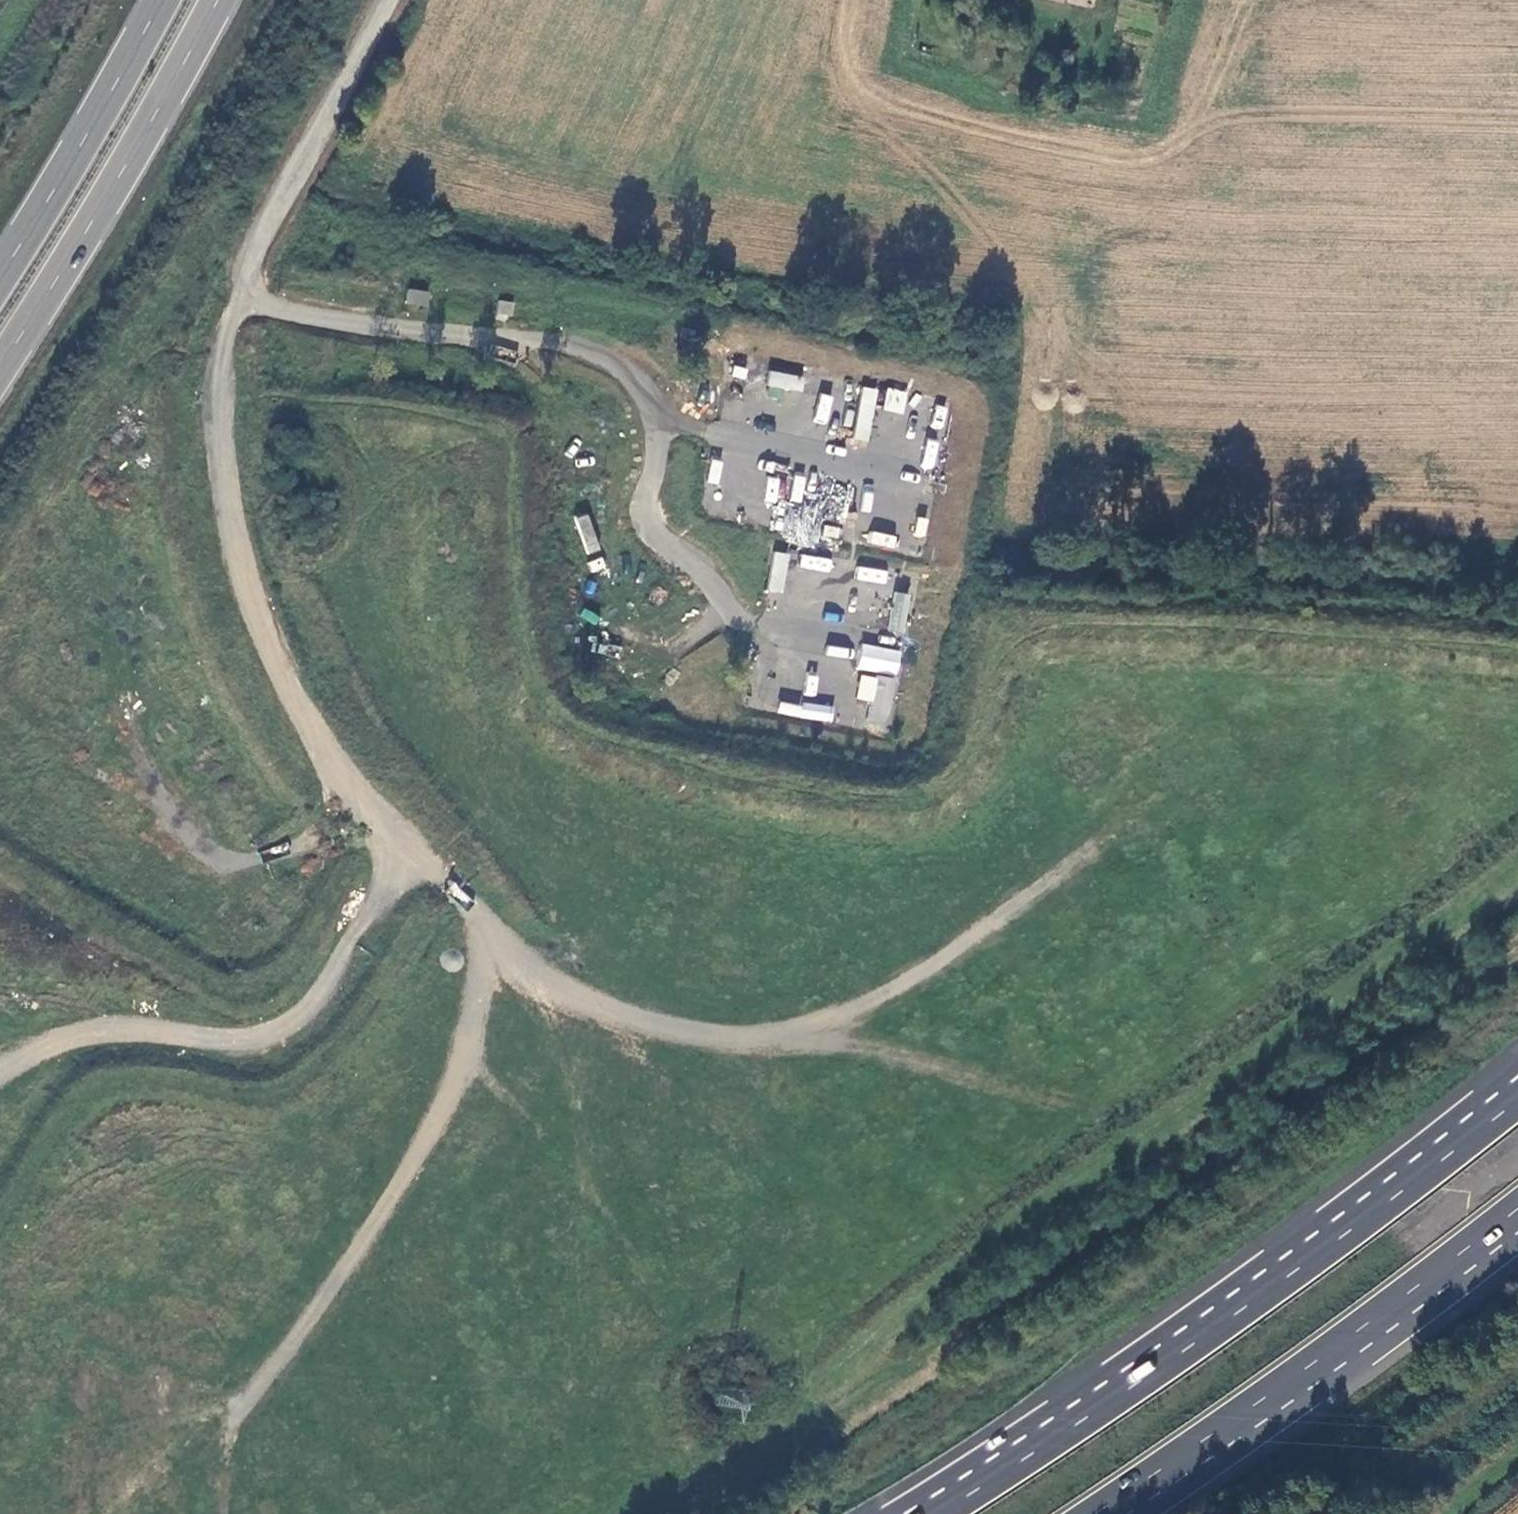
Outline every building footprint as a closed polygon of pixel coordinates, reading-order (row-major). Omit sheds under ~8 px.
[(425,294),(406,290),(403,306),(423,309),(425,294)] [(767,388),(802,390),(803,374),(768,372),(767,388)] [(863,385),(852,438),(867,441),(878,388),(863,385)] [(883,411),(903,413),(906,390),(886,388),(883,411)] [(826,424),(832,395),(820,393),(813,421),(826,424)] [(858,670),(898,674),(900,648),(861,645),(858,670)] [(856,700),(869,701),(867,723),(889,725),(895,678),(859,674),(856,700)]
